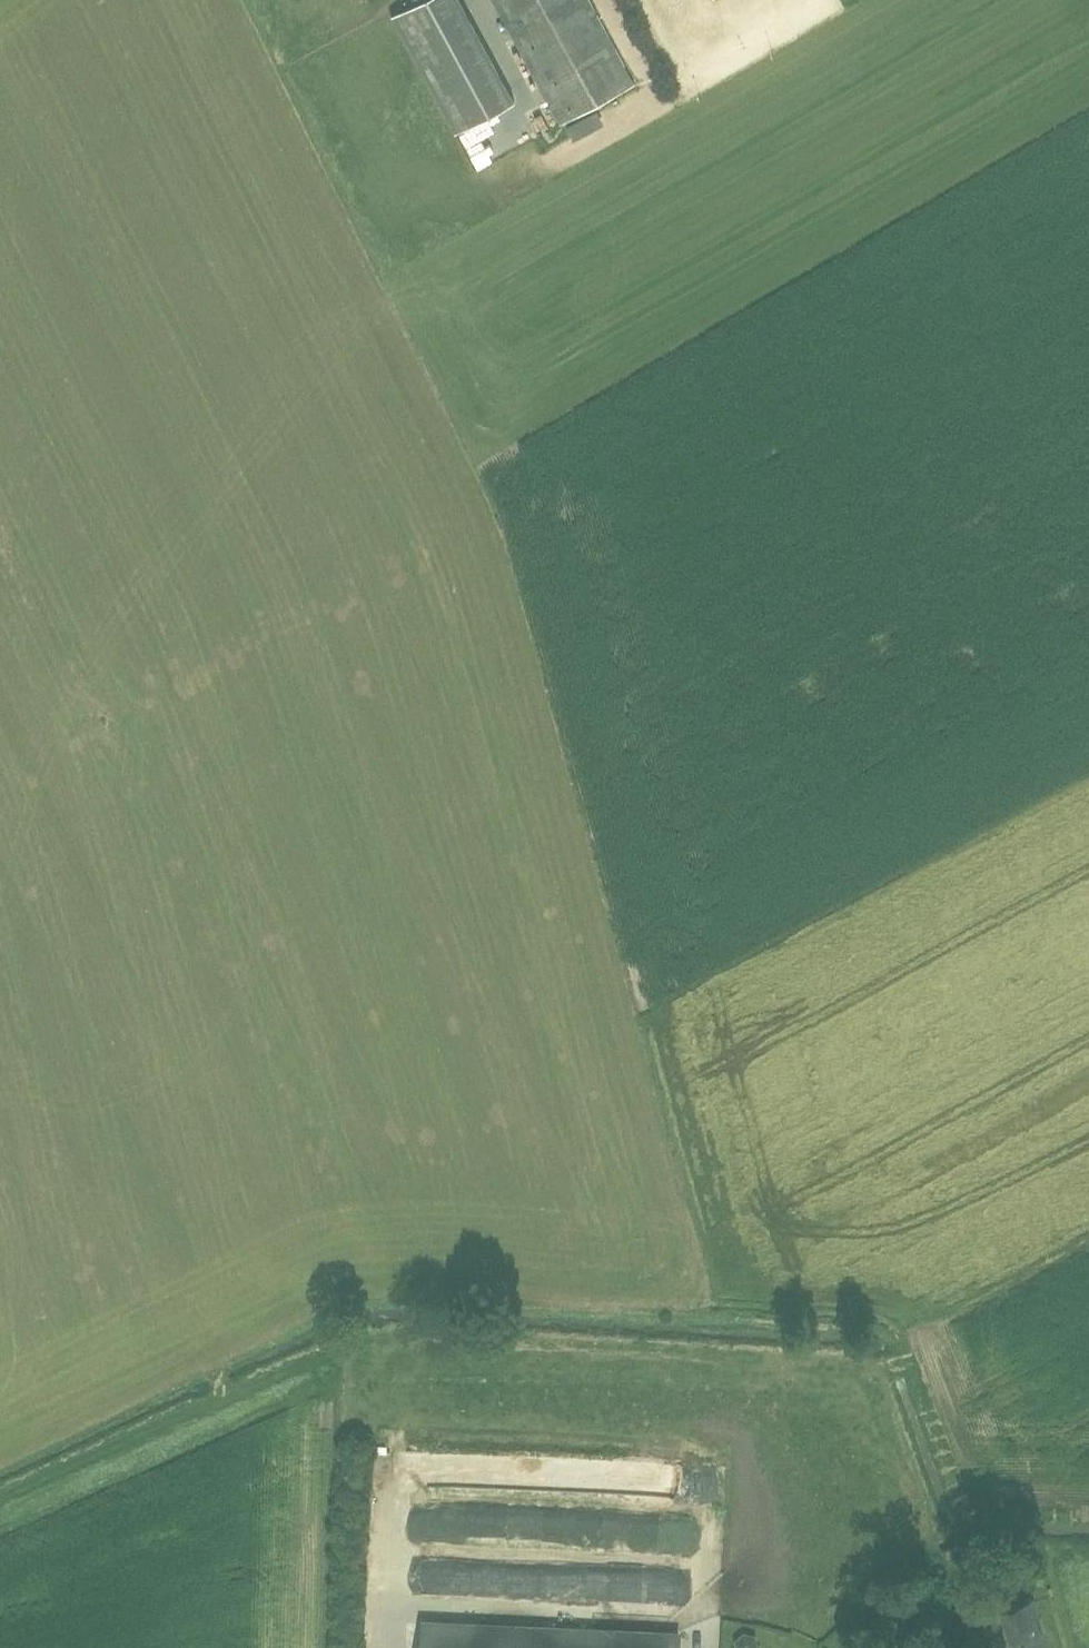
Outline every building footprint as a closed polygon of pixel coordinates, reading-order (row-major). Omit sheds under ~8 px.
[(462,0),(418,0),(393,13),(456,131),(515,100),(462,0)] [(648,77),(607,0),(496,0),(562,123),(609,98),(617,112),(656,91),(648,77)] [(537,94),(524,112),(536,121),(549,104),(537,94)] [(1007,1647),(1046,1647),(1032,1601),(980,1617),(989,1647),(1003,1647),(1007,1647)] [(679,1636),(422,1624),(421,1647),(679,1647),(679,1636)]
